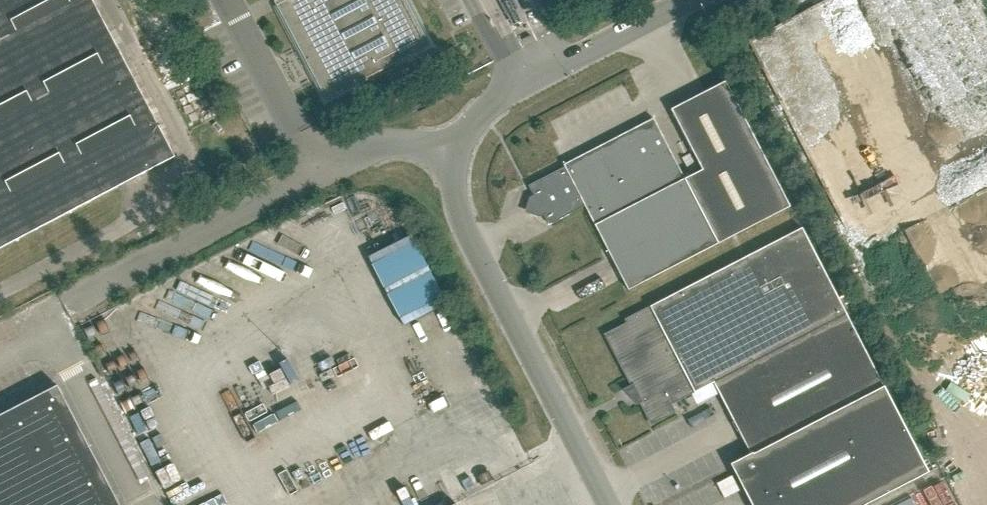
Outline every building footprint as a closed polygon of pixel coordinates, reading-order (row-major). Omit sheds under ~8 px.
[(139,175),(140,176),(176,157),(95,0),(0,0),(0,248),(139,175)] [(430,45),(406,0),(273,0),(326,99),(365,79),(397,62),(430,45)] [(512,24),(512,25),(521,21),(518,15),(517,15),(515,10),(518,8),(514,1),(515,1),(514,0),(503,0),(504,2),(502,3),(507,13),(506,14),(512,24)] [(531,214),(539,217),(544,215),(549,225),(585,206),(628,290),(790,206),(726,81),(671,109),(702,169),(685,178),(653,118),(563,164),(565,167),(529,185),(534,195),(530,198),(527,206),(531,214)] [(637,405),(641,403),(652,424),(675,412),(671,404),(713,383),(750,454),(731,464),(752,504),(865,504),(928,472),(802,227),(626,318),(627,322),(605,333),(631,385),(623,389),(637,405)] [(588,358),(592,374),(604,371),(599,355),(588,358)] [(57,385),(0,415),(0,504),(120,504),(57,385)] [(694,395),(684,400),(689,409),(699,405),(694,395)] [(144,455),(161,448),(154,432),(137,439),(144,455)] [(920,492),(943,482),(939,470),(915,480),(920,492)]
